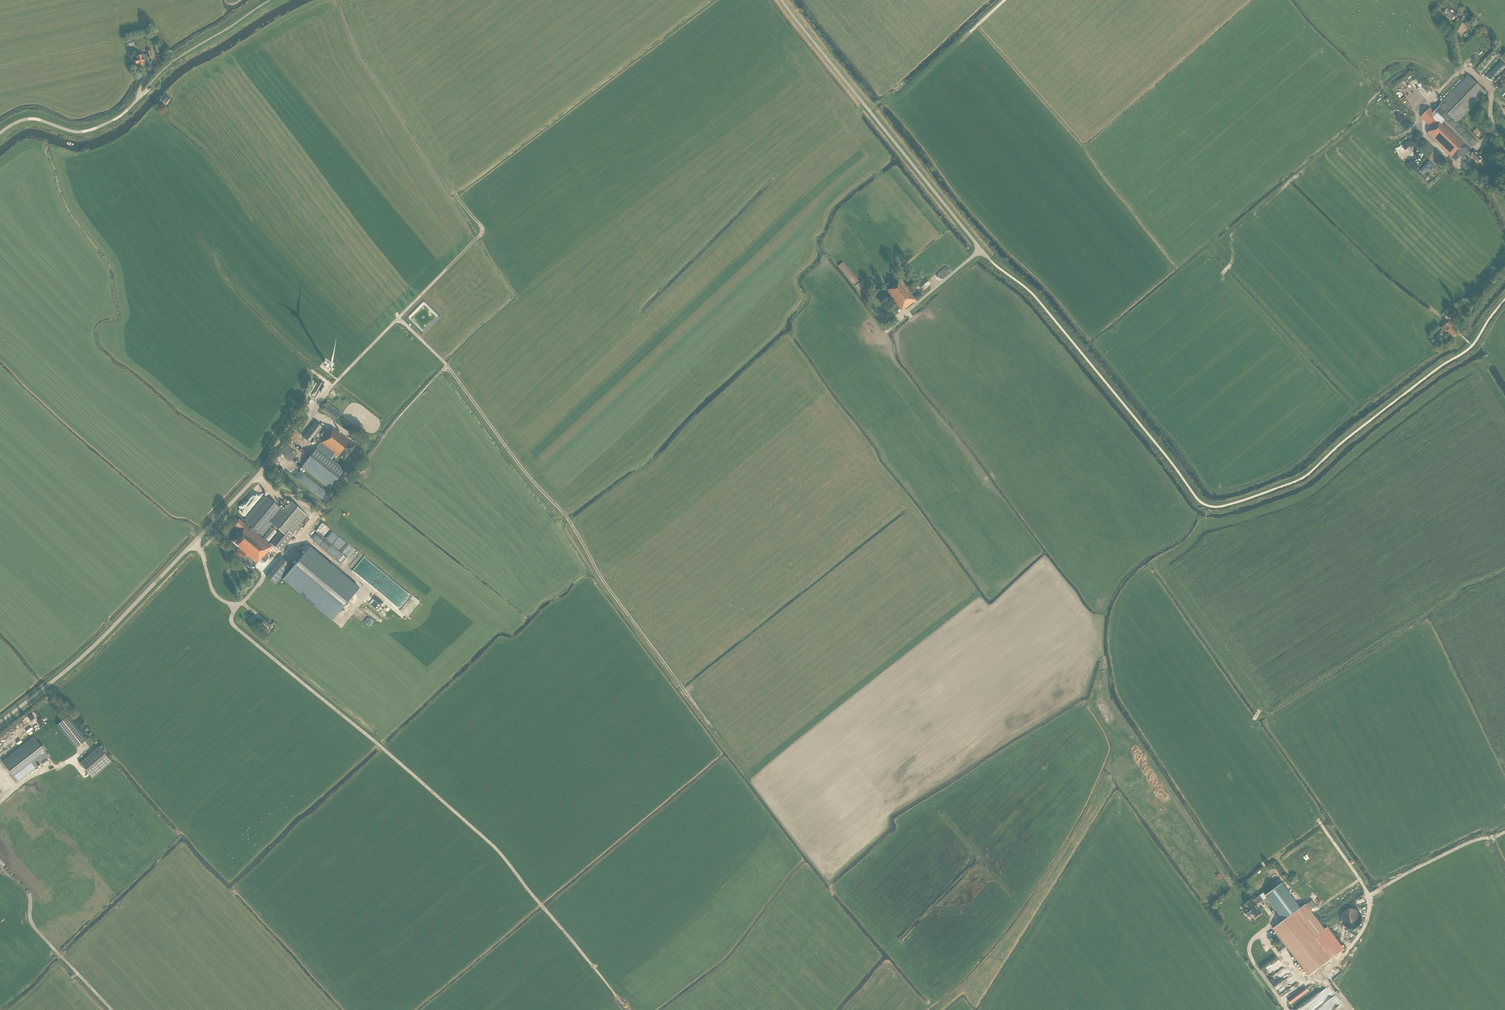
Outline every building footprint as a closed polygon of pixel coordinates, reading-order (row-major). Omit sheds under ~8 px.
[(1460,11),(1457,15),(1449,7),(1444,12),(1452,20),(1455,16),(1457,18),(1458,16),(1461,19),(1464,15),(1460,11)] [(138,67),(146,65),(143,55),(135,56),(136,59),(135,60),(136,64),(137,64),(138,67)] [(1478,164),(1482,159),(1475,151),(1473,152),(1470,150),(1478,142),(1457,123),(1486,93),(1468,75),(1439,105),(1440,106),(1434,112),(1425,120),(1432,126),(1426,132),(1456,161),(1460,157),(1462,158),(1467,153),(1470,156),(1475,161),(1475,162),(1476,163),(1477,163),(1478,164)] [(169,101),(170,99),(166,96),(162,102),(166,105),(169,101)] [(1429,154),(1420,164),(1423,167),(1429,161),(1432,163),(1435,160),(1429,154)] [(1445,157),(1441,161),(1439,164),(1442,166),(1444,164),(1448,168),(1451,171),(1455,167),(1452,165),(1445,157)] [(854,285),(859,281),(843,262),(838,266),(854,285)] [(906,308),(917,299),(900,278),(886,290),(891,297),(901,310),(905,307),(906,308)] [(1458,314),(1454,310),(1447,316),(1451,320),(1458,314)] [(1441,329),(1442,330),(1439,333),(1441,335),(1444,332),(1445,333),(1448,331),(1452,337),(1457,333),(1452,327),(1453,326),(1449,322),(1441,329)] [(328,403),(327,405),(322,411),(335,421),(340,414),(341,413),(328,403)] [(315,421),(303,437),(311,443),(323,427),(315,421)] [(330,432),(321,443),(302,467),(330,489),(345,470),(332,459),(335,454),(343,460),(355,446),(351,442),(350,443),(349,442),(349,441),(333,428),(330,432)] [(323,436),(327,431),(323,428),(319,433),(323,436)] [(294,536),(292,534),(307,516),(290,502),(283,510),(265,495),(243,520),(248,524),(247,526),(239,519),(234,525),(240,530),(231,541),(239,548),(240,549),(239,550),(239,549),(236,553),(243,558),(246,554),(259,564),(262,560),(266,564),(271,559),(268,556),(268,555),(269,556),(271,554),(270,553),(274,548),(268,543),(270,542),(278,533),(270,527),(272,524),(281,532),(271,544),(280,552),(294,536)] [(310,547),(283,579),(332,620),(359,588),(310,547)] [(282,558),(266,577),(267,577),(265,579),(272,585),(273,583),(276,585),(291,566),(282,558)] [(266,631),(271,624),(265,620),(260,626),(266,631)] [(75,749),(87,740),(68,716),(57,725),(75,749)] [(44,747),(42,744),(40,745),(33,737),(2,761),(18,781),(49,757),(42,748),(44,747)] [(79,763),(92,778),(111,762),(98,746),(79,763)] [(1278,915),(1279,915),(1265,897),(1282,885),(1274,875),(1270,878),(1270,877),(1267,879),(1262,872),(1257,876),(1262,883),(1255,888),(1277,916),(1278,915)] [(1265,897),(1279,915),(1284,921),(1300,909),(1282,885),(1265,897)] [(1263,900),(1260,895),(1256,898),(1253,901),(1252,899),(1245,904),(1248,908),(1244,911),(1245,913),(1244,914),(1246,916),(1247,916),(1248,917),(1252,914),(1255,918),(1262,913),(1256,905),(1259,902),(1259,903),(1263,900)] [(1311,907),(1317,903),(1312,898),(1307,902),(1311,907)] [(1270,916),(1273,914),(1265,903),(1262,906),(1270,916)] [(1312,911),(1306,904),(1300,909),(1284,921),(1274,928),(1310,976),(1344,950),(1328,928),(1325,930),(1311,912),(1312,911)] [(1308,991),(1306,987),(1288,1000),(1291,1004),(1308,991)] [(1298,1009),(1310,1009),(1314,1007),(1308,1001),(1298,1009)]
